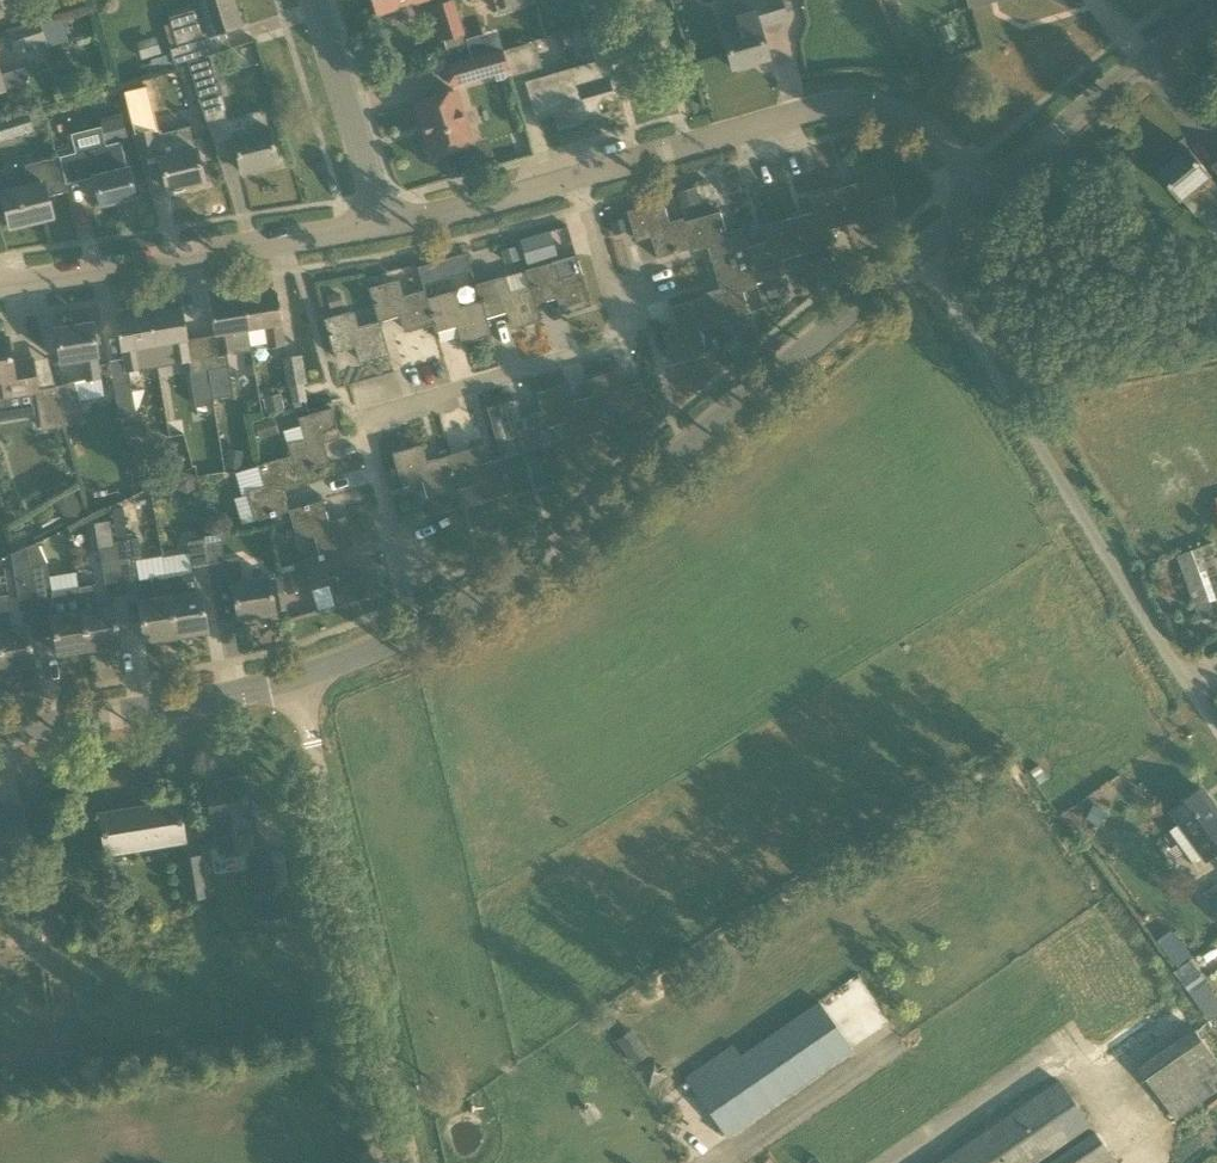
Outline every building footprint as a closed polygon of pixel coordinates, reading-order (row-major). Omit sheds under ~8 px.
[(164,68),(200,57),(195,41),(195,38),(208,34),(226,29),(240,24),(233,0),(198,0),(200,7),(168,17),(177,46),(169,49),(171,53),(161,56),(149,60),(150,63),(153,71),(164,68)] [(425,0),(371,0),(376,15),(425,0)] [(467,48),(454,0),(450,0),(433,5),(447,53),(467,48)] [(498,12),(533,2),(532,0),(494,0),(498,12)] [(624,0),(604,0),(610,18),(628,12),(624,0)] [(723,35),(732,69),(768,59),(758,26),(786,18),(780,0),(735,0),(728,2),(736,31),(723,35)] [(59,19),(58,16),(7,32),(12,51),(43,41),(45,47),(68,40),(65,33),(68,32),(64,18),(59,19)] [(150,38),(136,42),(140,59),(155,55),(150,38)] [(503,50),(511,76),(531,70),(524,44),(503,50)] [(64,50),(46,55),(51,71),(69,66),(64,50)] [(459,61),(459,62),(446,66),(452,86),(494,74),(496,80),(511,76),(503,50),(470,59),(459,61)] [(567,69),(582,120),(601,115),(597,99),(619,93),(609,57),(567,69)] [(19,69),(0,75),(0,90),(30,81),(26,67),(19,69)] [(562,126),(582,120),(567,69),(525,81),(535,117),(558,110),(562,126)] [(196,87),(210,136),(231,131),(218,81),(196,87)] [(455,90),(416,103),(432,155),(444,151),(449,167),(474,159),(470,144),(471,143),(455,90)] [(132,128),(145,125),(146,125),(140,101),(127,104),(124,105),(130,128),(132,128)] [(26,111),(0,119),(0,141),(46,126),(39,107),(26,111)] [(251,132),(232,136),(240,171),(277,162),(269,128),(264,110),(246,114),(251,132)] [(120,115),(99,120),(105,145),(121,141),(126,140),(120,115)] [(203,180),(195,149),(190,126),(155,134),(154,128),(133,133),(139,155),(158,151),(167,189),(203,180)] [(121,141),(105,145),(75,152),(59,156),(64,181),(65,184),(66,183),(93,177),(100,205),(135,197),(127,167),(126,168),(124,163),(126,162),(121,141)] [(74,146),(57,149),(59,156),(75,152),(74,146)] [(1210,175),(1211,175),(1190,149),(1160,173),(1196,216),(1208,207),(1216,219),(1216,184),(1210,175)] [(64,181),(59,156),(24,164),(29,184),(1,191),(10,227),(52,217),(47,196),(67,191),(66,183),(65,184),(64,181)] [(837,188),(848,224),(872,217),(868,202),(893,195),(883,159),(856,166),(861,181),(837,188)] [(695,187),(676,193),(680,208),(700,202),(695,187)] [(848,224),(837,188),(811,196),(815,211),(792,217),(802,254),(827,247),(823,232),(848,224)] [(691,248),(684,221),(670,225),(663,201),(626,211),(634,237),(649,233),(656,258),(691,248)] [(750,257),(746,246),(742,232),(727,236),(720,211),(684,221),(691,248),(706,243),(713,268),(750,257)] [(802,254),(792,217),(765,225),(770,240),(746,246),(750,257),(757,283),(781,276),(777,261),(802,254)] [(522,256),(541,262),(548,243),(529,237),(522,256)] [(501,250),(505,263),(520,258),(516,246),(501,250)] [(829,248),(816,252),(820,268),(834,264),(829,248)] [(551,262),(525,270),(530,286),(531,286),(536,304),(559,297),(564,314),(591,306),(581,272),(576,255),(551,262)] [(705,296),(712,323),(749,312),(742,287),(757,283),(750,257),(713,268),(720,292),(705,296)] [(446,259),(418,267),(423,285),(451,277),(446,259)] [(541,320),(536,304),(531,286),(530,286),(506,293),(502,276),(475,284),(480,300),(481,300),(486,318),(510,311),(514,328),(541,320)] [(764,283),(769,298),(791,292),(786,277),(764,283)] [(379,320),(379,322),(403,315),(408,331),(433,324),(425,298),(427,298),(424,290),(400,297),(395,280),(368,288),(378,320),(379,320)] [(491,335),(486,318),(481,300),(480,300),(457,307),(452,291),(427,298),(425,298),(433,324),(435,333),(460,326),(465,342),(491,335)] [(243,297),(248,329),(264,326),(268,348),(284,345),(281,324),(282,323),(276,292),(243,297)] [(330,310),(344,306),(339,292),(326,296),(330,310)] [(712,323),(705,296),(670,307),(677,331),(662,335),(670,362),(706,351),(699,326),(712,323)] [(214,335),(216,334),(220,356),(235,354),(232,332),(248,329),(243,297),(209,303),(214,335)] [(187,340),(182,307),(148,313),(154,345),(171,342),(175,364),(190,361),(186,340),(187,340)] [(389,355),(379,322),(379,320),(378,320),(355,327),(350,311),(323,318),(333,353),(358,346),(363,362),(389,355)] [(154,345),(148,313),(115,319),(120,350),(122,350),(123,358),(109,360),(117,413),(135,410),(135,407),(139,407),(144,389),(132,391),(129,371),(131,371),(139,370),(142,369),(138,347),(154,345)] [(97,356),(95,346),(91,322),(55,329),(60,362),(81,359),(85,379),(99,377),(96,356),(97,356)] [(63,414),(55,386),(37,389),(32,358),(11,362),(7,336),(0,338),(0,399),(35,393),(41,428),(66,424),(63,414)] [(734,336),(722,345),(732,357),(743,348),(734,336)] [(300,355),(281,358),(286,386),(302,383),(305,383),(300,355)] [(212,399),(214,399),(234,395),(229,365),(207,369),(212,399)] [(212,399),(207,369),(189,372),(195,406),(215,403),(214,399),(212,399)] [(596,413),(597,413),(620,406),(625,423),(652,415),(642,381),(617,388),(612,371),(586,379),(591,395),(596,413)] [(81,409),(74,381),(55,386),(63,414),(66,424),(85,421),(81,409)] [(305,401),(302,383),(289,386),(292,403),(305,401)] [(536,393),(541,410),(546,428),(547,427),(571,421),(575,437),(602,429),(597,413),(596,413),(591,395),(567,402),(563,386),(536,393)] [(267,415),(285,410),(281,393),(263,398),(267,415)] [(501,458),(511,492),(512,491),(498,442),(521,435),(525,451),(552,444),(547,427),(546,428),(541,410),(518,416),(513,400),(486,407),(501,458)] [(287,443),(291,455),(297,473),(330,463),(323,438),(339,434),(332,408),(297,417),(304,437),(287,443)] [(172,415),(170,423),(166,424),(168,436),(183,434),(182,429),(186,421),(181,414),(172,415)] [(259,438),(278,433),(274,418),(255,423),(259,438)] [(458,489),(448,455),(423,462),(418,445),(392,453),(402,487),(426,480),(431,497),(458,489)] [(473,447),(448,455),(458,489),(481,482),(486,499),(511,492),(501,458),(477,464),(473,447)] [(168,468),(182,469),(182,456),(169,455),(168,468)] [(299,481),(297,473),(291,455),(257,465),(263,485),(246,490),(248,494),(255,521),(288,511),(289,509),(282,486),(299,481)] [(257,465),(234,473),(241,496),(248,494),(246,490),(263,485),(257,465)] [(68,483),(50,495),(67,523),(85,511),(68,483)] [(323,500),(289,509),(288,511),(297,540),(314,535),(319,556),(337,551),(354,546),(346,520),(330,524),(323,500)] [(10,542),(15,551),(27,545),(23,536),(10,542)] [(134,557),(142,556),(139,537),(133,538),(114,542),(115,543),(116,543),(117,547),(125,593),(140,591),(138,580),(134,557)] [(166,575),(164,575),(173,635),(206,630),(205,622),(200,591),(212,589),(208,562),(204,537),(187,540),(189,552),(192,571),(166,575)] [(36,541),(27,545),(26,547),(35,608),(49,606),(57,654),(86,649),(77,588),(51,592),(48,572),(46,562),(36,541)] [(26,547),(27,545),(15,551),(11,554),(20,611),(35,608),(26,547)] [(283,562),(299,557),(295,546),(290,547),(289,545),(279,549),(283,562)] [(1212,614),(1209,600),(1216,598),(1216,569),(1213,545),(1182,550),(1193,617),(1212,614)] [(99,550),(102,563),(107,596),(125,593),(117,547),(99,550)] [(344,574),(337,551),(319,556),(302,559),(310,586),(326,581),(333,606),(368,596),(360,570),(344,574)] [(208,562),(212,589),(213,588),(218,620),(219,620),(219,617),(237,614),(237,618),(274,612),(268,576),(242,580),(239,557),(224,559),(208,562)] [(295,569),(282,573),(288,594),(301,590),(295,569)] [(144,640),(173,635),(164,575),(149,578),(153,598),(138,601),(144,640)] [(77,588),(86,649),(119,644),(112,605),(97,607),(93,585),(77,588)] [(0,670),(33,664),(26,626),(11,629),(8,611),(0,613),(0,669),(0,670)] [(238,849),(251,847),(246,817),(249,817),(248,808),(246,798),(250,798),(247,782),(244,783),(243,778),(226,781),(225,776),(204,780),(211,823),(214,823),(219,852),(222,852),(223,855),(238,853),(238,849)] [(1184,826),(1167,838),(1187,865),(1204,853),(1208,859),(1216,853),(1216,810),(1202,789),(1173,810),(1184,826)] [(99,814),(106,853),(183,841),(177,801),(99,814)] [(1095,805),(1087,820),(1100,827),(1107,811),(1095,805)] [(27,854),(20,807),(1,810),(2,816),(0,816),(0,858),(27,854)] [(266,886),(286,883),(281,850),(260,853),(266,886)] [(210,897),(203,854),(176,858),(183,902),(210,897)] [(1208,899),(1211,903),(1216,912),(1216,893),(1208,899)] [(1173,929),(1158,940),(1178,968),(1194,957),(1173,929)] [(713,1057),(682,1078),(691,1090),(699,1101),(723,1137),(834,1061),(802,1014),(722,1069),(713,1057)] [(1139,1067),(1175,1119),(1216,1091),(1216,1057),(1197,1027),(1139,1067)] [(616,1041),(633,1065),(649,1054),(633,1030),(616,1041)] [(940,1162),(1033,1162),(1089,1125),(1059,1081),(940,1162)] [(1050,1162),(1113,1162),(1115,1161),(1095,1132),(1050,1162)]
